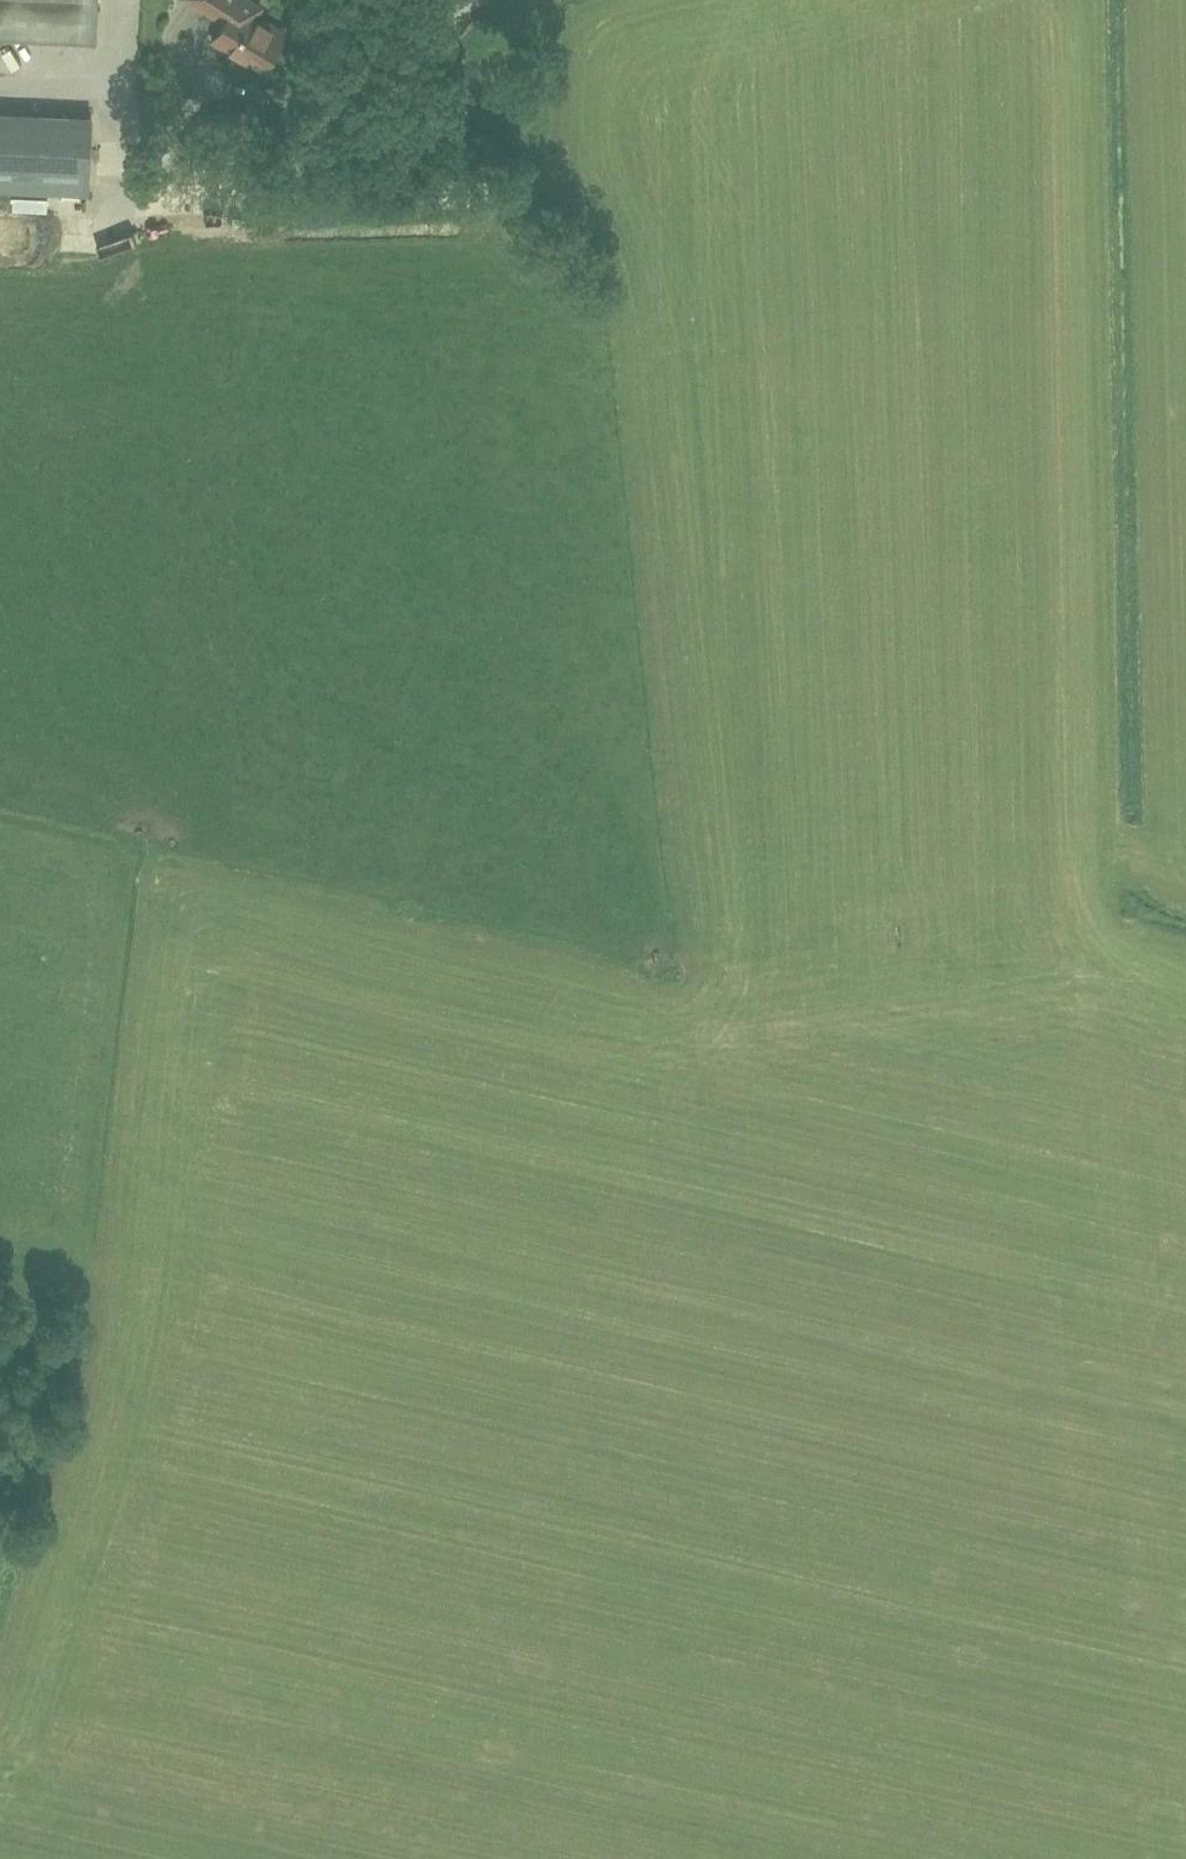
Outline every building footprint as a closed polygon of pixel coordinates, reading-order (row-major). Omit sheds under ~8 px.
[(95,44),(97,0),(0,0),(0,39),(95,44)] [(250,0),(191,0),(225,22),(214,40),(233,52),(235,50),(263,67),(267,63),(272,64),(278,53),(275,49),(283,36),(270,28),(272,25),(258,16),(263,8),(250,0)] [(88,194),(92,117),(0,112),(0,190),(88,194)]
